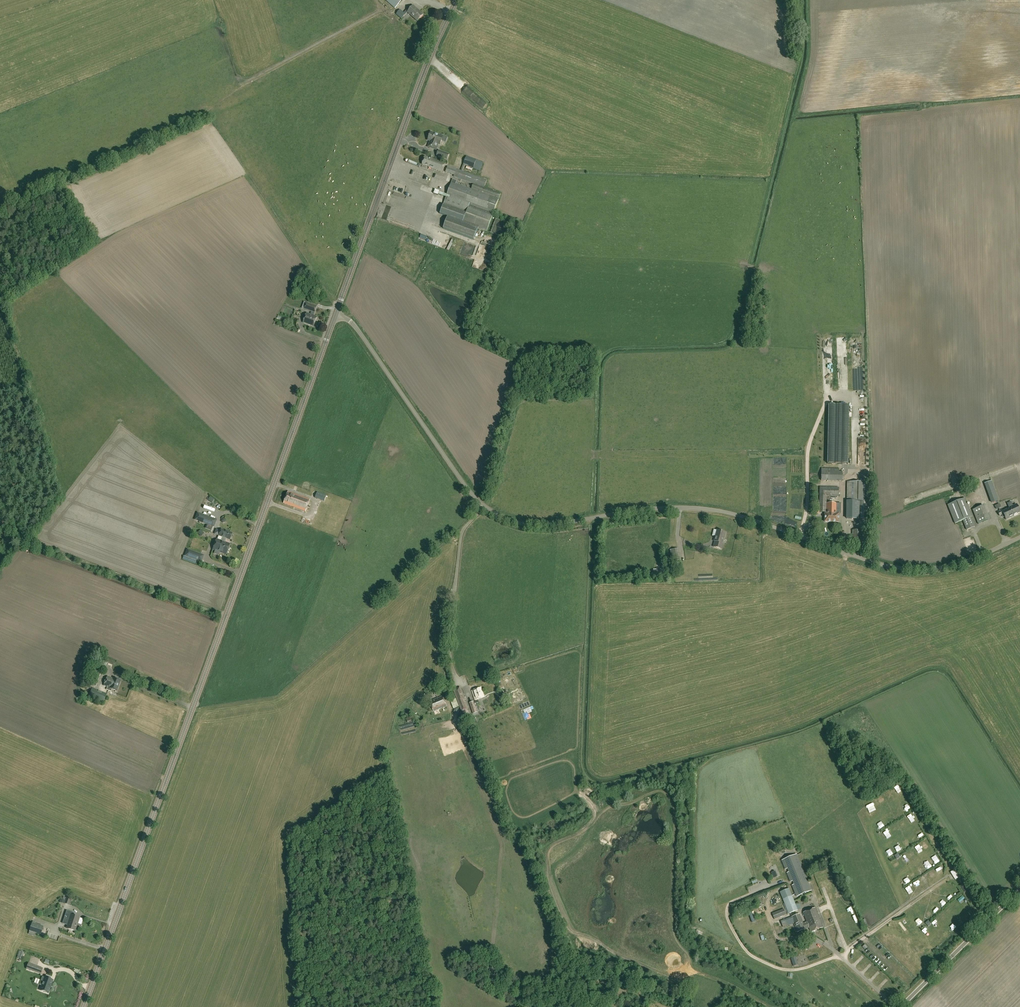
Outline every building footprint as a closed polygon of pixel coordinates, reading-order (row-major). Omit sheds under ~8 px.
[(403,0),(386,0),(395,8),(403,0)] [(423,15),(413,6),(408,12),(418,21),(423,15)] [(402,19),(406,14),(404,13),(400,10),(396,14),(402,19)] [(448,76),(454,81),(458,76),(452,71),(448,76)] [(457,84),(476,102),(480,98),(461,80),(457,84)] [(440,145),(442,141),(441,140),(442,136),(431,132),(428,140),(431,141),(429,147),(436,150),(438,144),(440,145)] [(480,171),(483,162),(467,156),(463,165),(480,171)] [(431,159),(425,157),(422,165),(429,167),(428,167),(443,173),(446,164),(431,159)] [(457,169),(448,166),(446,172),(454,175),(454,177),(474,184),(472,189),(456,184),(457,181),(453,179),(447,195),(439,192),(439,194),(447,197),(445,201),(444,201),(443,204),(444,205),(440,214),(448,217),(444,229),(474,240),(479,228),(487,231),(501,193),(485,187),(487,180),(457,169)] [(313,316),(317,307),(307,303),(304,310),(311,312),(310,315),(307,314),(303,323),(313,327),(317,317),(313,316)] [(843,464),(848,464),(849,405),(829,405),(827,464),(842,464),(843,464)] [(839,471),(839,468),(822,468),(822,481),(842,481),(843,471),(839,471)] [(994,484),(992,481),(985,483),(986,487),(987,487),(992,503),(999,500),(993,484),(994,484)] [(869,502),(869,482),(847,482),(847,501),(846,501),(846,519),(860,519),(860,506),(861,507),(860,519),(868,519),(867,502),(869,502)] [(298,485),(297,489),(311,494),(313,490),(298,485)] [(839,496),(839,487),(820,487),(820,512),(826,512),(826,513),(825,513),(825,522),(839,522),(839,513),(837,513),(837,503),(827,503),(827,496),(839,496)] [(318,491),(316,496),(326,500),(328,494),(318,491)] [(305,512),(309,500),(288,492),(283,504),(305,512)] [(975,527),(971,517),(972,517),(965,498),(948,505),(955,524),(963,520),(967,530),(975,527)] [(1017,505),(1013,506),(1011,502),(1008,503),(1007,504),(1010,509),(1014,517),(1014,516),(1019,513),(1019,511),(1017,505)] [(978,524),(988,521),(982,506),(973,510),(978,524)] [(1007,520),(1014,517),(1010,509),(1003,512),(1002,510),(998,512),(1000,516),(1001,516),(1002,517),(1004,518),(1005,517),(1007,520)] [(214,526),(216,520),(203,515),(200,521),(214,526)] [(222,537),(226,539),(230,540),(232,533),(221,529),(219,536),(222,537)] [(717,530),(716,537),(715,541),(713,547),(717,548),(722,549),(724,544),(723,543),(726,532),(717,530)] [(853,545),(863,545),(862,530),(853,530),(853,545)] [(224,542),(226,539),(222,537),(221,541),(216,539),(213,550),(226,555),(230,544),(224,542)] [(672,562),(681,561),(678,549),(670,550),(672,562)] [(200,554),(187,550),(185,556),(198,560),(197,560),(199,554),(200,555),(200,554)] [(106,670),(108,665),(104,663),(102,668),(96,666),(95,668),(93,668),(90,676),(91,676),(91,678),(89,678),(87,683),(89,684),(88,687),(91,688),(92,685),(96,686),(100,675),(98,674),(99,672),(102,674),(104,669),(106,670)] [(112,679),(107,677),(103,686),(108,687),(107,690),(111,692),(112,690),(117,691),(120,681),(112,678),(112,679)] [(437,690),(436,687),(433,688),(435,691),(434,691),(435,695),(444,692),(442,688),(437,690)] [(462,711),(467,709),(463,700),(465,700),(460,687),(453,690),(462,711)] [(484,697),(481,687),(472,691),(475,700),(476,702),(474,702),(474,704),(479,702),(478,700),(484,697)] [(107,694),(92,688),(89,697),(103,703),(106,697),(108,698),(109,695),(107,694)] [(453,708),(459,706),(455,693),(450,695),(452,700),(451,701),(453,708)] [(434,712),(447,706),(443,696),(430,701),(434,712)] [(867,805),(871,812),(878,809),(874,802),(867,805)] [(811,891),(797,854),(782,860),(786,869),(789,868),(790,872),(787,873),(791,882),(794,881),(795,884),(792,886),(797,897),(811,891)] [(910,894),(915,891),(911,884),(906,887),(910,894)] [(798,910),(789,889),(780,892),(788,914),(798,910)] [(773,920),(787,914),(785,908),(771,914),(773,920)] [(811,932),(823,927),(815,908),(803,913),(807,922),(803,923),(805,929),(809,927),(811,932)] [(805,929),(803,923),(799,914),(792,917),(781,921),(782,924),(787,922),(788,924),(794,922),(798,932),(805,929)] [(79,919),(71,916),(70,919),(65,917),(62,925),(67,926),(66,929),(74,932),(79,919)] [(41,935),(43,927),(32,923),(29,931),(41,935)] [(26,970),(41,975),(43,969),(28,964),(26,970)] [(45,978),(44,978),(43,982),(41,981),(40,986),(42,986),(40,991),(49,994),(53,981),(50,980),(51,978),(46,976),(45,978)]
